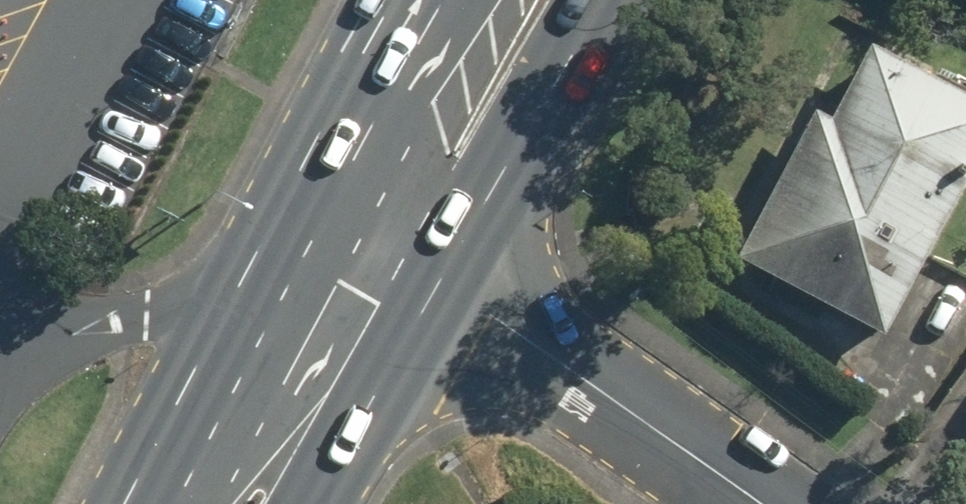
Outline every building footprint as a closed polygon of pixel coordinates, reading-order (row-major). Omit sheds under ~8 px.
[(965,160),(965,107),(860,55),(825,127),(809,119),(734,271),(876,342),(965,160)]
